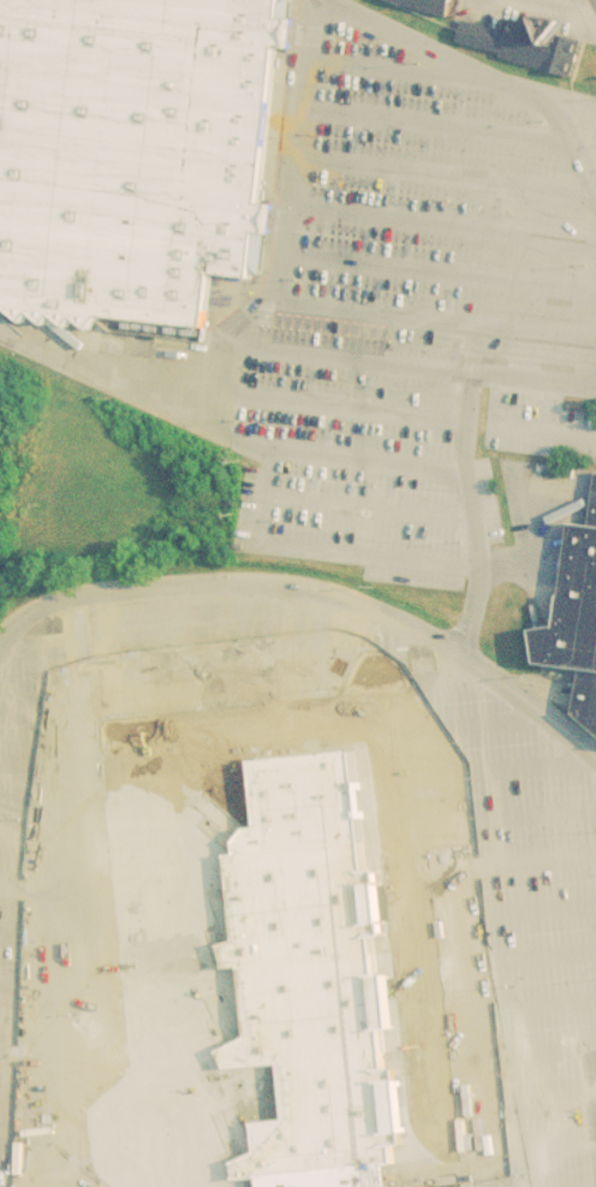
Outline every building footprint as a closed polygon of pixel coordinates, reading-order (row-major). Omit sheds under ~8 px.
[(19,310),(0,293),(0,0),(274,0),(244,257),(199,251),(192,316),(97,304),(87,317),(72,305),(68,310),(65,315),(50,302),(42,313),(28,301),(19,310)] [(501,5),(576,25),(565,63),(491,42),(491,38),(449,26),(455,6),(497,18),(501,5)] [(589,456),(595,457),(595,511),(582,509),(589,456)] [(582,509),(595,511),(595,656),(571,652),(530,647),(523,613),(550,610),(562,506),(582,509)] [(571,652),(595,656),(595,722),(566,695),(571,652)]
